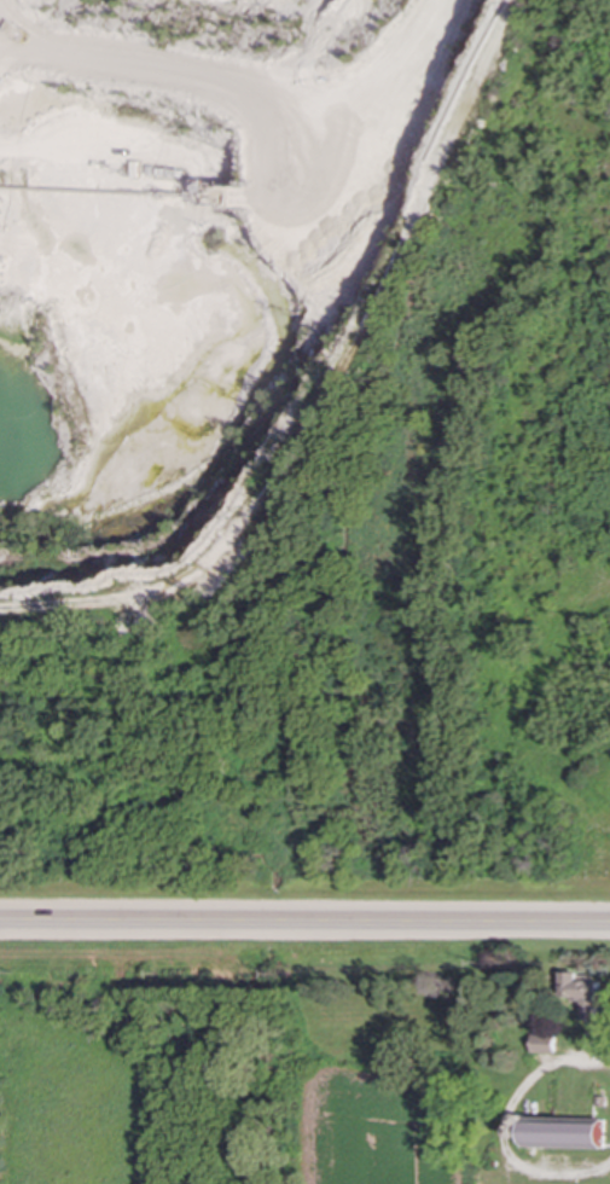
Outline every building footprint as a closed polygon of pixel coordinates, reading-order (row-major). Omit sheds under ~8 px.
[(600,976),(562,975),(560,999),(580,1000),(580,1018),(598,1020),(600,976)] [(530,1052),(554,1054),(554,1035),(531,1034),(530,1052)] [(604,1149),(604,1119),(525,1118),(525,1148),(604,1149)]
